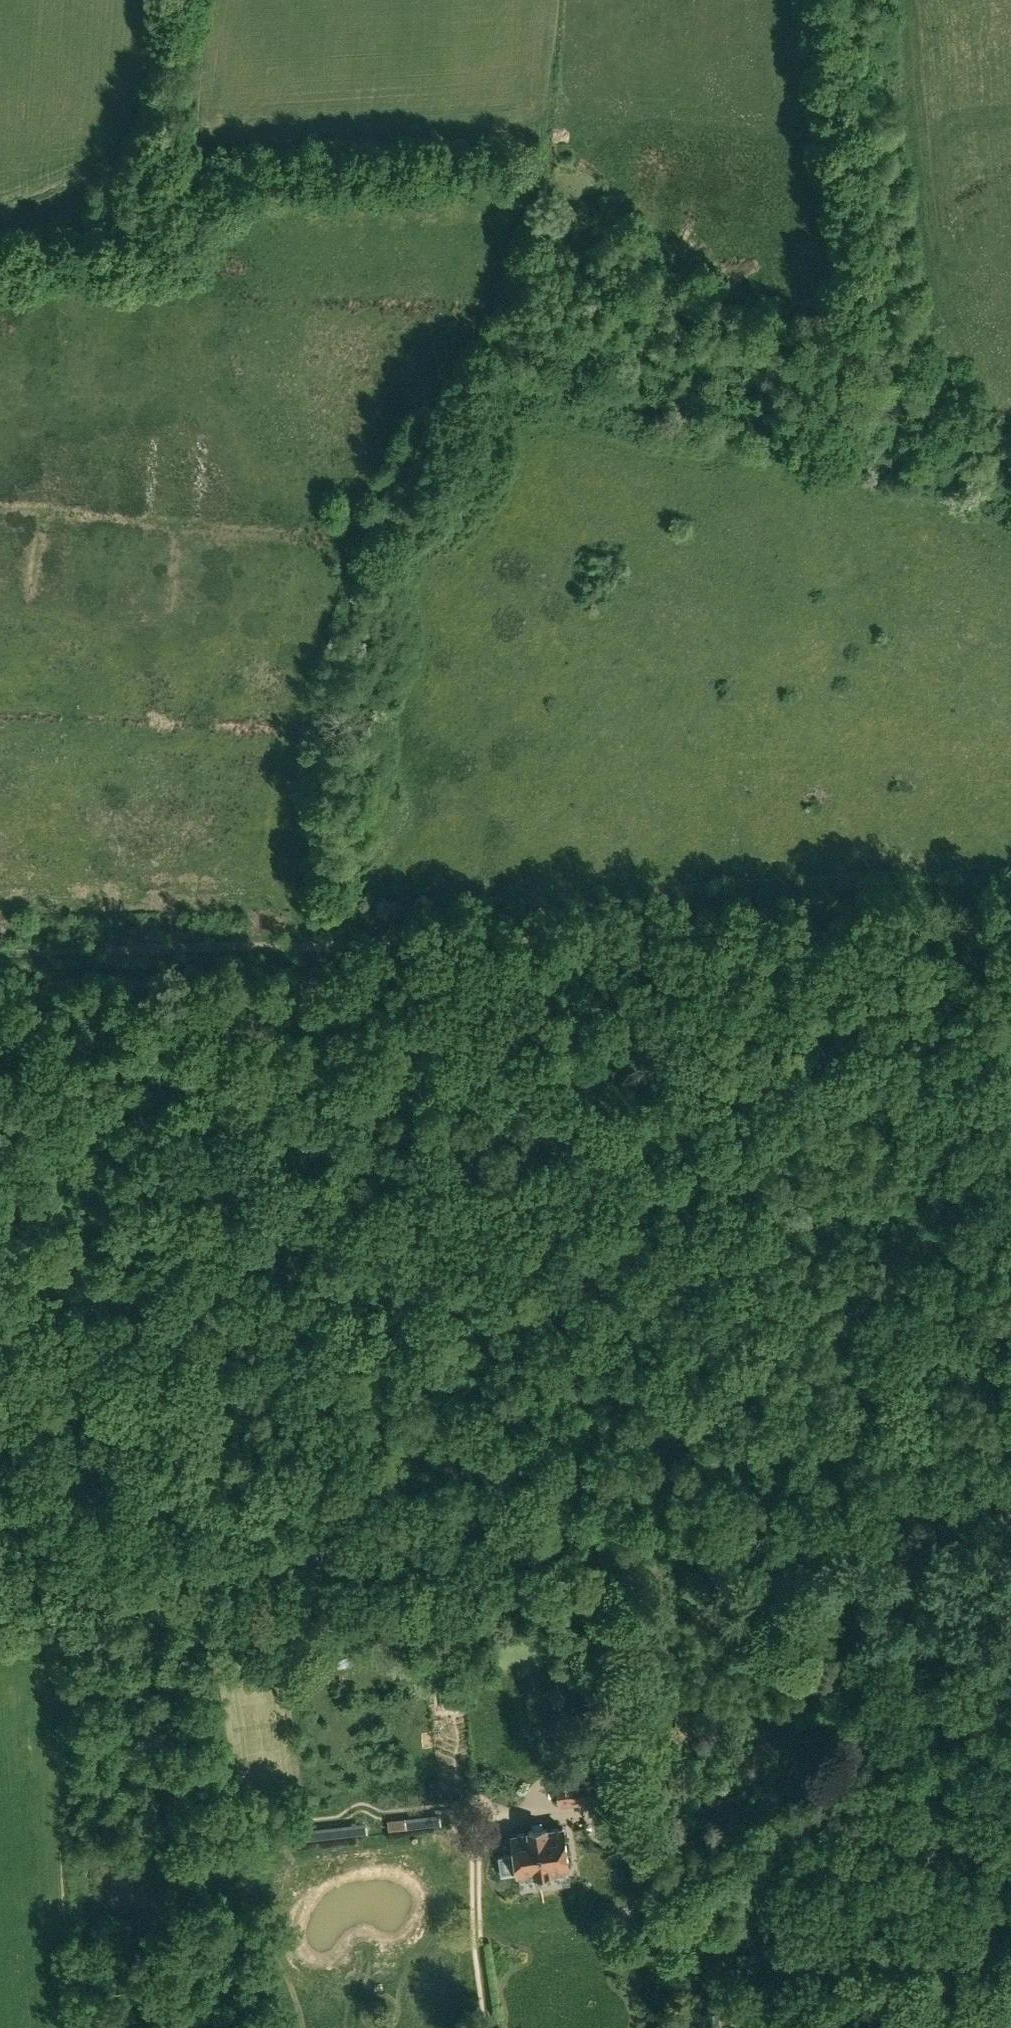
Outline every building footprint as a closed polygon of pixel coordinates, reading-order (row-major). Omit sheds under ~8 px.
[(602,1801),(600,1777),(558,1784),(561,1807),(602,1801)] [(406,1819),(389,1821),(390,1831),(407,1829),(406,1819)] [(553,1871),(570,1869),(565,1829),(549,1831),(548,1829),(530,1831),(531,1833),(514,1835),(517,1855),(500,1856),(503,1876),(519,1874),(519,1875),(535,1873),(536,1875),(554,1873),(553,1871)]
